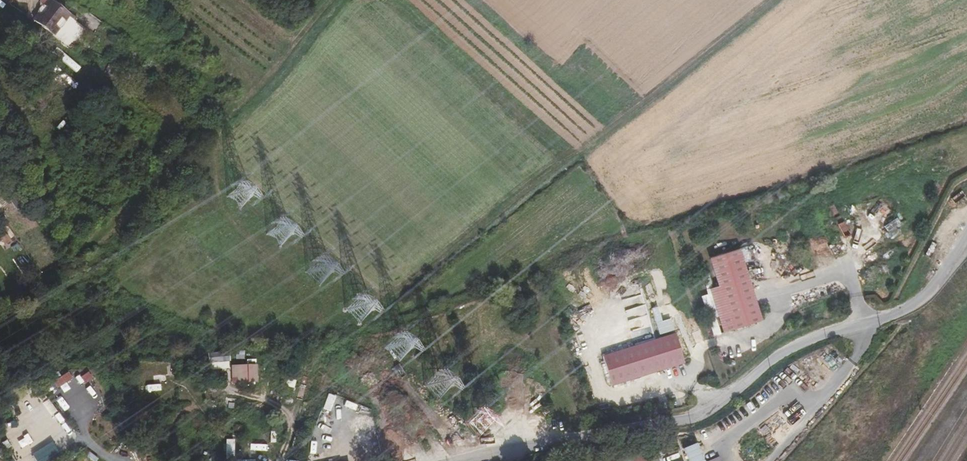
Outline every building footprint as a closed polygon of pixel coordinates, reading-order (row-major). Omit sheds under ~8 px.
[(37,3),(30,13),(50,28),(58,17),(63,9),(64,8),(53,0),(39,0),(37,3)] [(19,206),(27,201),(22,192),(15,198),(19,206)] [(708,263),(724,306),(752,295),(725,224),(697,235),(708,263)] [(715,310),(724,306),(708,263),(699,267),(715,310)] [(680,351),(670,324),(600,350),(610,378),(680,351)] [(209,353),(210,371),(229,370),(228,353),(209,353)] [(258,378),(258,365),(232,366),(232,379),(258,378)] [(69,371),(54,381),(58,387),(73,378),(69,371)] [(387,423),(383,406),(369,409),(373,426),(387,423)] [(235,459),(236,438),(227,438),(226,458),(235,459)] [(33,452),(38,460),(49,460),(61,455),(53,441),(33,452)] [(685,448),(690,460),(704,460),(696,443),(685,448)]
